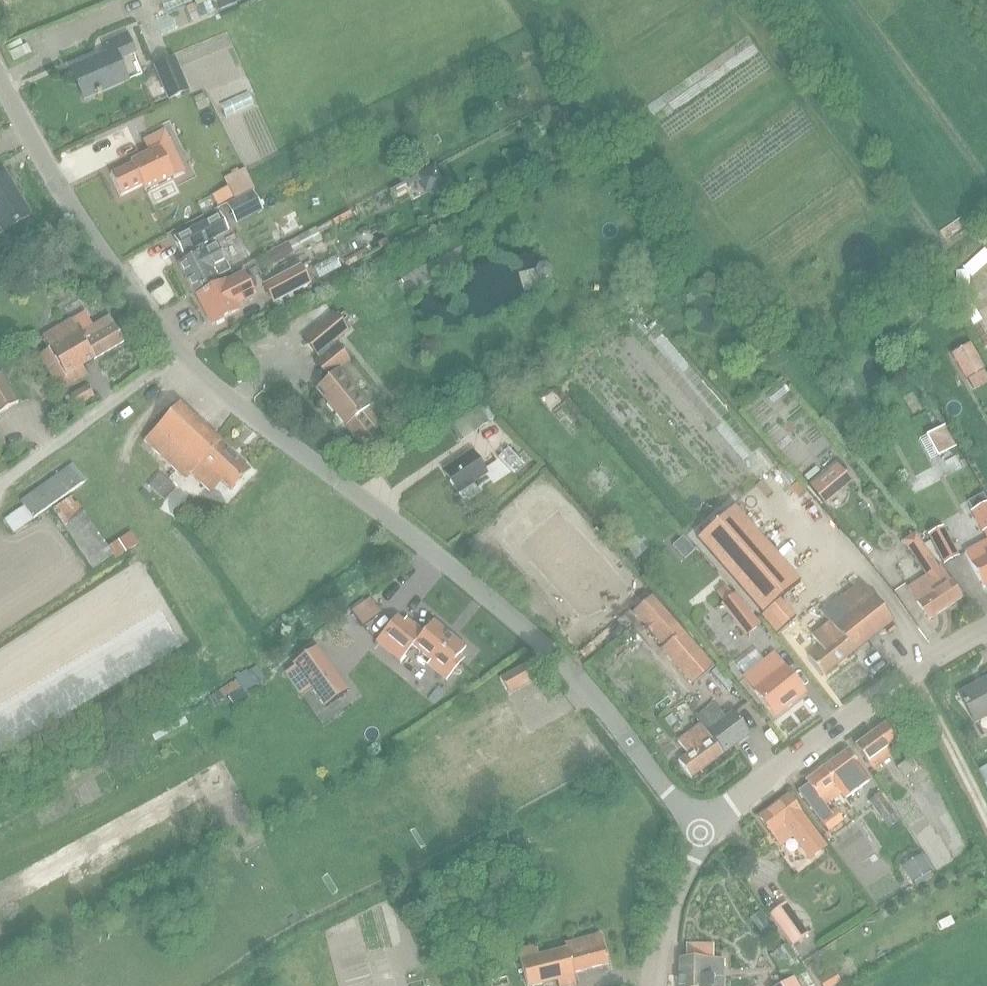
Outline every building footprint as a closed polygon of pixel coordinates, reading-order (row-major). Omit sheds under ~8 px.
[(103,43),(107,53),(71,68),(84,99),(127,80),(118,59),(134,52),(126,33),(103,43)] [(26,44),(9,52),(13,61),(31,53),(26,44)] [(154,67),(168,99),(188,91),(174,59),(154,67)] [(203,95),(195,99),(200,109),(208,105),(203,95)] [(132,164),(110,175),(120,196),(142,186),(145,192),(174,178),(160,149),(170,143),(164,131),(143,141),(148,153),(130,161),(132,164)] [(435,164),(418,174),(427,191),(445,182),(435,164)] [(240,169),(225,177),(235,195),(236,197),(252,189),(253,188),(243,168),(240,169)] [(4,230),(29,215),(4,173),(0,176),(0,224),(4,230)] [(236,197),(227,202),(237,222),(262,209),(252,189),(236,197)] [(350,210),(332,219),(335,224),(353,215),(350,210)] [(226,213),(174,240),(183,259),(179,261),(195,291),(219,279),(218,277),(233,269),(217,241),(216,241),(215,238),(233,228),(226,213)] [(269,259),(272,265),(315,242),(315,241),(321,239),(318,234),(316,229),(311,232),(309,231),(288,242),(287,241),(266,253),(269,259)] [(343,259),(345,265),(360,257),(357,252),(343,259)] [(540,263),(536,268),(538,274),(543,278),(544,277),(549,276),(553,271),(551,264),(546,261),(541,262),(540,263)] [(264,284),(273,302),(309,283),(299,266),(264,284)] [(239,309),(236,304),(254,295),(243,273),(225,283),(224,281),(197,295),(212,323),(239,309)] [(62,288),(54,293),(60,302),(68,297),(62,288)] [(82,366),(124,341),(109,315),(93,325),(85,311),(71,319),(71,318),(41,336),(71,385),(88,375),(82,366)] [(332,313),(302,339),(316,357),(347,331),(332,313)] [(951,353),(965,379),(983,369),(969,344),(951,353)] [(314,389),(365,451),(380,438),(375,431),(381,426),(367,407),(369,406),(339,369),(349,361),(335,345),(315,363),(327,378),(314,389)] [(17,401),(1,374),(0,375),(0,411),(17,401)] [(451,424),(449,425),(453,431),(459,441),(463,439),(496,417),(491,411),(485,402),(451,424)] [(250,470),(215,437),(179,403),(144,441),(185,480),(191,473),(211,492),(221,481),(231,489),(250,470)] [(927,435),(938,456),(956,447),(945,425),(927,435)] [(443,469),(458,492),(486,473),(471,450),(443,469)] [(808,484),(826,504),(853,481),(835,460),(808,484)] [(24,505),(4,519),(13,532),(33,518),(85,481),(82,477),(72,463),(20,500),(24,505)] [(815,467),(804,477),(808,481),(819,472),(815,467)] [(160,474),(149,487),(165,501),(176,488),(160,474)] [(52,509),(94,569),(113,556),(115,559),(138,544),(131,531),(107,547),(72,495),(52,509)] [(971,510),(982,531),(984,530),(986,535),(986,501),(971,510)] [(733,506),(696,537),(763,613),(799,581),(733,506)] [(942,525),(928,533),(944,563),(958,555),(942,525)] [(915,532),(902,541),(925,575),(908,586),(917,600),(916,600),(929,618),(961,597),(949,579),(948,579),(939,566),(938,566),(915,532)] [(964,551),(983,587),(986,584),(986,539),(964,551)] [(821,646),(808,655),(823,674),(892,620),(861,581),(839,598),(837,596),(820,610),(829,622),(812,635),(821,646)] [(723,600),(721,601),(746,633),(759,623),(735,593),(732,595),(725,585),(717,592),(723,600)] [(651,596),(632,612),(663,647),(660,649),(692,685),(714,665),(651,596)] [(371,599),(352,612),(362,626),(381,613),(371,599)] [(397,615),(376,639),(400,659),(413,645),(429,659),(426,662),(446,679),(463,658),(459,654),(465,647),(433,620),(423,632),(407,618),(404,621),(397,615)] [(316,645),(292,662),(325,707),(348,690),(316,645)] [(753,650),(735,664),(744,676),(773,714),(803,690),(774,652),(762,661),(753,650)] [(527,664),(499,679),(508,695),(535,680),(527,664)] [(717,666),(710,672),(726,691),(733,685),(717,666)] [(256,667),(248,672),(251,677),(256,685),(264,680),(259,671),(256,667)] [(975,721),(986,715),(986,676),(983,678),(985,682),(961,695),(975,721)] [(237,681),(220,691),(221,694),(224,698),(241,688),(239,684),(237,681)] [(686,753),(677,760),(690,777),(748,733),(731,711),(723,716),(713,703),(695,717),(700,723),(677,741),(686,753)] [(856,743),(875,769),(893,754),(887,746),(904,733),(891,717),(856,743)] [(848,750),(823,768),(842,793),(846,799),(870,780),(848,750)] [(910,758),(897,767),(903,777),(916,767),(910,758)] [(977,770),(986,786),(986,764),(977,770)] [(808,784),(798,791),(819,820),(820,819),(829,812),(826,808),(830,806),(828,803),(842,793),(823,768),(806,781),(808,784)] [(868,801),(883,821),(885,821),(889,827),(899,821),(879,793),(868,801)] [(759,817),(781,846),(792,837),(808,860),(827,847),(813,830),(809,823),(787,795),(759,817)] [(829,812),(820,819),(828,832),(843,822),(834,809),(829,812)] [(923,857),(905,869),(912,880),(930,869),(923,857)] [(770,913),(793,946),(809,935),(786,902),(770,913)] [(539,954),(537,945),(519,949),(528,985),(533,985),(558,980),(559,985),(569,985),(577,984),(573,971),(607,962),(600,934),(565,942),(567,947),(539,954)] [(467,944),(451,948),(453,959),(470,955),(467,944)] [(785,944),(770,954),(778,966),(793,955),(785,944)] [(680,958),(680,985),(723,985),(723,978),(724,959),(680,958)] [(818,979),(822,985),(832,985),(840,981),(833,970),(818,979)] [(490,981),(491,985),(501,985),(508,984),(506,977),(490,981)] [(777,985),(798,985),(792,977),(777,985)]
